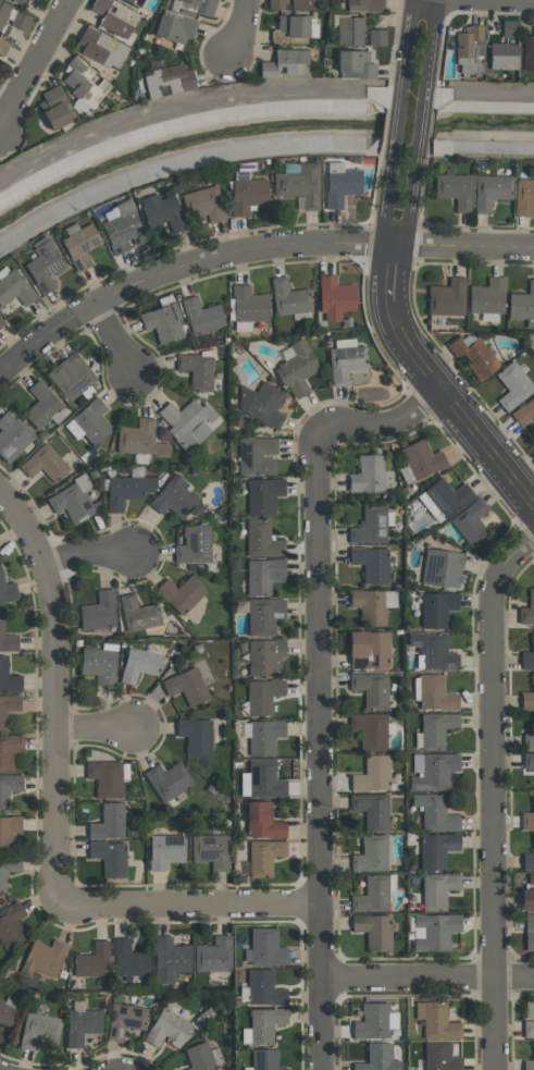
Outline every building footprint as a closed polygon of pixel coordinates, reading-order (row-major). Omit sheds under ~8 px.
[(89,9),(94,0),(111,0),(138,15),(125,39),(98,24),(102,15),(89,9)] [(195,5),(176,0),(216,0),(211,16),(194,11),(195,5)] [(268,9),(268,0),(285,0),(285,9),(268,9)] [(291,9),(291,0),(316,0),(316,2),(315,2),(315,10),(291,9)] [(345,4),(345,0),(383,0),(383,11),(365,11),(365,5),(345,4)] [(9,13),(0,29),(0,1),(10,7),(7,12),(9,13)] [(9,23),(16,10),(32,19),(24,32),(9,23)] [(183,45),(152,35),(159,14),(181,21),(182,15),(197,21),(191,38),(185,36),(183,45)] [(308,37),(306,37),(306,42),(272,42),(272,41),(270,41),(270,29),(271,29),(271,28),(276,28),(276,15),(308,15),(308,37)] [(361,45),(336,44),(336,16),(363,16),(363,35),(362,35),(361,45)] [(517,37),(500,37),(501,20),(517,20),(517,37)] [(533,22),(533,70),(522,70),(522,35),(533,35),(533,22)] [(128,47),(117,69),(109,64),(108,67),(80,52),(84,46),(76,41),(86,24),(128,47)] [(455,65),(456,33),(468,33),(468,25),(483,25),(482,74),(458,73),(458,65),(455,65)] [(385,45),(368,44),(368,28),(385,29),(385,45)] [(2,56),(0,54),(0,38),(9,42),(8,45),(9,45),(2,56)] [(488,69),(488,42),(516,42),(516,70),(488,69)] [(308,49),(308,76),(259,76),(259,61),(274,61),(274,49),(308,49)] [(337,77),(337,72),(336,72),(336,50),(368,50),(368,63),(375,63),(374,77),(337,77)] [(63,70),(66,66),(64,65),(73,56),(84,65),(85,64),(92,72),(87,78),(95,86),(101,78),(110,86),(96,103),(96,106),(92,109),(90,109),(71,93),(72,90),(61,81),(67,73),(63,70)] [(190,67),(194,84),(147,94),(142,75),(150,74),(150,70),(176,64),(175,63),(181,62),(183,70),(190,67)] [(44,99),(40,94),(58,84),(74,116),(70,119),(71,120),(51,131),(37,102),(44,99)] [(318,162),(318,209),(301,210),(301,196),(272,196),(272,173),(297,172),(297,162),(318,162)] [(325,208),(325,170),(327,170),(326,162),(340,162),(340,170),(360,169),(360,194),(341,194),(341,208),(325,208)] [(471,175),(470,213),(454,212),(455,197),(433,197),(434,174),(471,175)] [(473,213),(474,175),(510,176),(510,199),(489,198),(489,213),(473,213)] [(231,216),(229,179),(266,179),(266,206),(257,206),(257,205),(247,205),(247,216),(231,216)] [(514,179),(533,179),(533,205),(530,205),(530,216),(513,216),(514,179)] [(207,223),(203,213),(186,219),(179,194),(214,184),(224,219),(207,223)] [(148,229),(139,207),(141,206),(138,199),(156,192),(159,199),(172,194),(185,226),(171,232),(165,220),(160,222),(160,224),(148,229)] [(99,223),(116,214),(112,205),(127,197),(134,210),(133,211),(146,239),(134,245),(131,236),(124,239),(128,248),(113,255),(99,223)] [(76,272),(59,238),(89,222),(100,243),(84,251),(90,265),(76,272)] [(48,274),(55,286),(42,294),(23,265),(36,256),(32,248),(48,238),(66,267),(54,275),(52,272),(48,274)] [(14,295),(0,306),(0,276),(12,267),(36,296),(24,306),(14,295)] [(355,311),(340,311),(340,321),(324,321),(324,313),(320,313),(319,275),(334,274),(334,284),(355,284),(355,311)] [(270,278),(286,275),(287,291),(308,287),(311,310),(274,315),(270,278)] [(426,315),(427,285),(448,286),(448,276),(464,276),(463,315),(426,315)] [(505,276),(505,288),(504,288),(502,312),(468,312),(468,285),(477,285),(477,286),(486,286),(487,276),(505,276)] [(527,279),(533,279),(533,327),(526,327),(526,318),(507,318),(508,293),(527,293),(527,279)] [(232,284),(249,284),(249,295),(258,295),(258,293),(268,293),(268,321),(234,321),(234,296),(232,296),(232,284)] [(179,299),(196,294),(200,308),(219,303),(225,325),(209,331),(209,332),(199,335),(198,333),(191,335),(186,316),(185,316),(179,299)] [(183,335),(159,344),(152,327),(144,330),(138,313),(174,300),(181,319),(177,320),(183,335)] [(446,345),(460,334),(462,337),(465,335),(472,335),(475,340),(479,337),(499,365),(477,381),(465,364),(468,361),(461,353),(455,357),(446,345)] [(319,369),(302,379),(309,391),(295,399),(286,385),(284,388),(273,369),(276,367),(275,365),(293,354),(288,345),(301,337),(308,347),(307,348),(319,369)] [(327,348),(364,345),(367,368),(346,370),(347,384),(331,386),(327,348)] [(67,402),(46,373),(57,365),(57,364),(63,359),(74,350),(97,379),(67,402)] [(189,391),(190,369),(176,369),(176,353),(212,354),(211,391),(189,391)] [(512,359),(533,387),(533,389),(506,413),(496,399),(507,391),(494,374),(512,359)] [(37,399),(27,389),(38,379),(63,407),(61,409),(66,415),(55,425),(50,418),(37,429),(22,414),(37,399)] [(276,429),(272,426),(271,427),(238,409),(238,383),(254,392),(261,380),(286,393),(280,404),(278,403),(275,410),(284,415),(276,429)] [(509,414),(533,394),(533,428),(527,420),(520,426),(509,414)] [(107,408),(99,415),(105,421),(107,420),(112,428),(91,445),(70,419),(88,404),(87,403),(95,395),(107,408)] [(185,452),(165,430),(169,427),(156,413),(169,399),(178,410),(193,398),(200,407),(204,404),(211,410),(212,409),(218,415),(209,422),(206,419),(202,421),(210,430),(199,441),(198,440),(185,452)] [(8,463),(0,455),(0,429),(0,415),(5,410),(13,418),(15,416),(35,435),(8,463)] [(117,425),(128,426),(128,427),(136,427),(137,417),(154,418),(153,442),(167,443),(167,444),(169,444),(169,456),(153,456),(153,454),(116,452),(117,425)] [(238,475),(238,438),(277,436),(277,454),(262,454),(262,457),(274,457),(274,475),(238,475)] [(447,465),(414,480),(413,479),(405,483),(397,467),(407,463),(400,448),(423,438),(431,454),(439,450),(447,465)] [(39,468),(29,478),(18,466),(45,442),(70,468),(53,483),(39,468)] [(394,491),(376,491),(376,490),(360,490),(360,491),(346,491),(346,473),(357,473),(357,471),(358,471),(358,465),(357,465),(357,455),(383,455),(383,470),(390,470),(390,480),(394,480),(394,491)] [(46,499),(73,481),(72,479),(83,472),(91,485),(83,491),(95,512),(73,525),(63,508),(54,514),(46,499)] [(181,520),(173,514),(174,513),(166,506),(161,515),(147,504),(154,494),(156,495),(174,472),(182,478),(181,479),(188,484),(185,489),(198,499),(181,520)] [(122,513),(107,513),(107,476),(157,476),(157,485),(151,492),(141,492),(141,499),(122,499),(122,513)] [(473,494),(444,518),(422,491),(440,476),(452,491),(463,482),(473,494)] [(247,514),(247,479),(272,479),(272,478),(284,478),(284,495),(272,495),(273,505),(273,514),(247,514)] [(490,534),(471,550),(448,520),(479,496),(488,509),(477,517),(490,534)] [(385,542),(348,543),(347,527),(359,527),(359,520),(362,520),(362,505),(385,505),(385,542)] [(246,555),(246,518),(270,518),(270,539),(284,539),(284,555),(246,555)] [(209,525),(210,562),(174,563),(174,545),(184,544),(183,525),(209,525)] [(388,583),(362,583),(362,564),(348,564),(348,546),(364,546),(364,549),(388,549),(388,583)] [(420,583),(425,548),(463,554),(461,567),(460,567),(459,575),(460,575),(459,583),(458,583),(458,589),(420,583)] [(246,559),(269,559),(269,558),(284,558),(284,582),(270,582),(270,594),(246,594),(246,559)] [(18,598),(0,603),(0,564),(3,576),(2,576),(4,583),(14,580),(18,598)] [(175,588),(189,575),(206,591),(181,616),(153,589),(165,578),(175,588)] [(532,587),(533,587),(533,623),(519,623),(518,607),(527,607),(527,588),(532,588),(532,587)] [(114,626),(80,629),(78,605),(98,604),(97,589),(113,588),(114,606),(113,606),(114,626)] [(385,590),(385,625),(360,625),(360,607),(348,607),(348,589),(361,589),(361,590),(385,590)] [(119,595),(134,592),(136,606),(158,602),(162,624),(126,631),(119,595)] [(421,628),(421,593),(446,593),(446,592),(458,592),(458,610),(446,610),(446,628),(421,628)] [(284,599),(284,620),(273,620),(273,625),(274,625),(274,635),(273,635),(273,636),(247,636),(247,599),(284,599)] [(17,651),(0,651),(0,615),(2,615),(2,634),(17,634),(17,651)] [(349,667),(349,655),(348,655),(348,631),(388,631),(388,667),(349,667)] [(447,631),(447,653),(458,653),(458,669),(420,669),(420,645),(408,645),(408,631),(447,631)] [(529,632),(533,632),(533,668),(520,669),(520,651),(530,651),(530,642),(529,632)] [(248,640),(273,640),(273,639),(285,639),(285,656),(280,656),(280,675),(248,675),(248,640)] [(96,674),(88,674),(88,675),(79,674),(82,647),(116,650),(114,674),(115,674),(114,686),(96,685),(96,674)] [(157,676),(137,672),(134,685),(119,681),(122,666),(123,666),(127,647),(161,654),(157,676)] [(4,690),(0,690),(0,655),(7,655),(7,675),(21,675),(21,691),(4,691),(4,690)] [(181,690),(167,696),(160,680),(175,674),(175,675),(194,665),(209,697),(188,706),(181,690)] [(387,710),(363,710),(363,689),(349,689),(349,674),(386,673),(387,710)] [(530,673),(533,673),(533,709),(520,709),(520,691),(531,691),(531,682),(530,682),(530,673)] [(418,709),(418,674),(444,674),(444,692),(457,692),(458,710),(439,710),(439,709),(418,709)] [(247,680),(269,680),(269,679),(284,679),(284,696),(270,696),(271,715),(247,715),(247,680)] [(5,730),(0,730),(0,695),(5,694),(20,694),(20,711),(5,711),(5,730)] [(359,751),(359,738),(361,738),(361,731),(349,731),(349,713),(386,713),(386,750),(359,751)] [(420,713),(458,713),(458,727),(444,727),(444,750),(421,750),(420,713)] [(533,713),(533,749),(522,749),(522,734),(527,734),(527,725),(530,725),(530,722),(533,722),(533,713)] [(211,720),(211,754),(183,754),(183,745),(185,745),(185,736),(176,736),(176,718),(187,718),(187,720),(211,720)] [(248,721),(273,721),(273,720),(284,720),(284,737),(274,737),(274,747),(275,747),(275,755),(248,755),(248,721)] [(12,772),(0,772),(0,735),(22,735),(22,751),(12,752),(12,761),(13,761),(13,771),(12,771),(12,772)] [(522,752),(533,752),(533,768),(522,768),(522,752)] [(447,771),(447,779),(448,779),(449,789),(409,790),(409,776),(422,776),(422,753),(459,753),(459,771),(447,771)] [(350,774),(364,774),(364,754),(389,754),(389,789),(369,789),(369,791),(350,791),(350,774)] [(274,760),(275,761),(275,771),(274,771),(274,779),(285,779),(286,797),(249,797),(248,760),(274,760)] [(96,778),(85,778),(85,761),(121,761),(122,798),(96,798),(95,797),(95,788),(96,787),(96,778)] [(178,762),(193,783),(162,803),(141,773),(159,762),(164,771),(170,767),(170,766),(177,761),(177,762),(178,762)] [(8,812),(0,812),(0,775),(22,775),(22,790),(8,790),(8,812)] [(531,792),(533,792),(533,830),(520,831),(520,812),(532,812),(532,803),(531,803),(531,794),(531,792)] [(387,831),(364,831),(364,811),(349,811),(349,794),(387,794),(387,831)] [(459,814),(459,831),(421,831),(421,805),(411,805),(411,794),(444,794),(444,814),(459,814)] [(285,837),(266,837),(266,836),(246,836),(246,801),(271,801),(271,820),(285,820),(285,837)] [(123,837),(103,837),(103,838),(87,838),(87,822),(100,822),(100,802),(123,802),(123,837)] [(11,851),(0,851),(0,816),(10,816),(10,815),(21,815),(21,833),(11,833),(11,851)] [(444,869),(420,869),(419,835),(443,835),(443,834),(451,834),(451,832),(457,832),(457,833),(459,833),(459,849),(444,849),(444,869)] [(386,871),(350,871),(350,854),(361,854),(361,845),(360,845),(360,834),(386,834),(386,871)] [(533,869),(533,870),(521,870),(521,852),(530,852),(530,849),(532,849),(532,844),(531,844),(531,834),(533,834),(533,869)] [(148,871),(148,858),(149,858),(149,835),(184,835),(184,861),(182,862),(174,862),(173,861),(166,861),(166,871),(148,871)] [(190,860),(190,835),(227,835),(228,871),(210,871),(210,860),(190,860)] [(249,877),(248,840),(286,840),(286,856),(271,856),(271,877),(249,877)] [(125,841),(125,877),(101,877),(101,858),(87,858),(87,841),(104,841),(104,843),(125,841)] [(5,893),(0,893),(0,856),(20,856),(21,871),(5,871),(5,893)] [(350,911),(350,895),(364,895),(364,874),(387,874),(388,911),(350,911)] [(422,911),(422,874),(459,874),(460,890),(445,890),(445,911),(422,911)] [(520,889),(533,889),(533,910),(521,910),(520,889)] [(3,949),(0,943),(0,910),(16,900),(25,914),(16,920),(21,927),(22,927),(26,936),(3,949)] [(450,950),(426,950),(426,951),(412,951),(413,913),(424,913),(424,914),(448,914),(448,913),(460,913),(460,932),(448,932),(448,940),(450,940),(450,950)] [(524,913),(533,913),(533,950),(524,950),(524,913)] [(365,950),(365,931),(351,931),(350,914),(367,914),(367,915),(390,914),(390,950),(365,950)] [(287,964),(250,964),(250,961),(243,961),(243,948),(249,948),(249,927),(275,927),(275,928),(276,928),(276,938),(275,938),(275,947),(287,947),(287,964)] [(231,971),(194,971),(194,945),(195,945),(195,944),(203,944),(203,945),(212,945),(212,935),(229,935),(231,971)] [(153,983),(153,936),(171,936),(171,945),(179,945),(179,944),(190,944),(190,971),(172,971),(172,983),(153,983)] [(128,937),(128,951),(148,952),(148,975),(112,975),(112,937),(128,937)] [(49,947),(52,939),(67,946),(53,977),(21,964),(32,938),(41,943),(40,944),(49,947)] [(92,940),(108,939),(108,975),(73,975),(73,954),(92,954),(92,940)] [(286,1005),(269,1005),(268,1004),(247,1004),(247,969),(272,969),(272,987),(286,987),(286,1005)] [(10,1026),(0,1022),(0,999),(3,1000),(8,993),(22,1000),(10,1026)] [(446,1022),(460,1021),(460,1037),(422,1038),(422,1019),(414,1019),(414,1001),(445,1001),(446,1022)] [(147,1008),(144,1030),(124,1026),(122,1042),(105,1038),(112,1003),(147,1008)] [(388,1003),(388,1037),(363,1037),(363,1038),(352,1038),(352,1021),(362,1021),(362,1012),(361,1012),(361,1003),(388,1003)] [(200,1026),(194,1018),(210,1005),(216,1012),(211,1017),(212,1017),(200,1026)] [(193,1024),(182,1043),(176,1048),(164,1041),(165,1038),(163,1036),(157,1047),(142,1040),(162,1006),(193,1024)] [(249,1009),(272,1009),(272,1008),(286,1008),(286,1023),(280,1024),(280,1022),(272,1022),(272,1044),(250,1044),(249,1009)] [(101,1009),(101,1033),(83,1033),(82,1047),(65,1047),(65,1009),(101,1009)] [(17,1046),(25,1011),(61,1019),(55,1044),(37,1040),(35,1050),(17,1046)] [(522,1020),(533,1020),(533,1037),(522,1037),(522,1020)] [(206,1040),(217,1069),(181,1069),(190,1067),(183,1048),(206,1040)] [(461,1056),(461,1069),(423,1069),(423,1041),(449,1041),(449,1042),(450,1042),(450,1051),(449,1051),(449,1056),(461,1056)] [(533,1042),(533,1069),(523,1069),(523,1060),(533,1060),(533,1042)] [(400,1060),(400,1069),(352,1069),(352,1062),(367,1062),(367,1043),(392,1043),(392,1060),(400,1060)] [(287,1068),(287,1069),(251,1069),(251,1049),(277,1049),(277,1059),(276,1059),(276,1066),(278,1066),(278,1068),(287,1068)]
